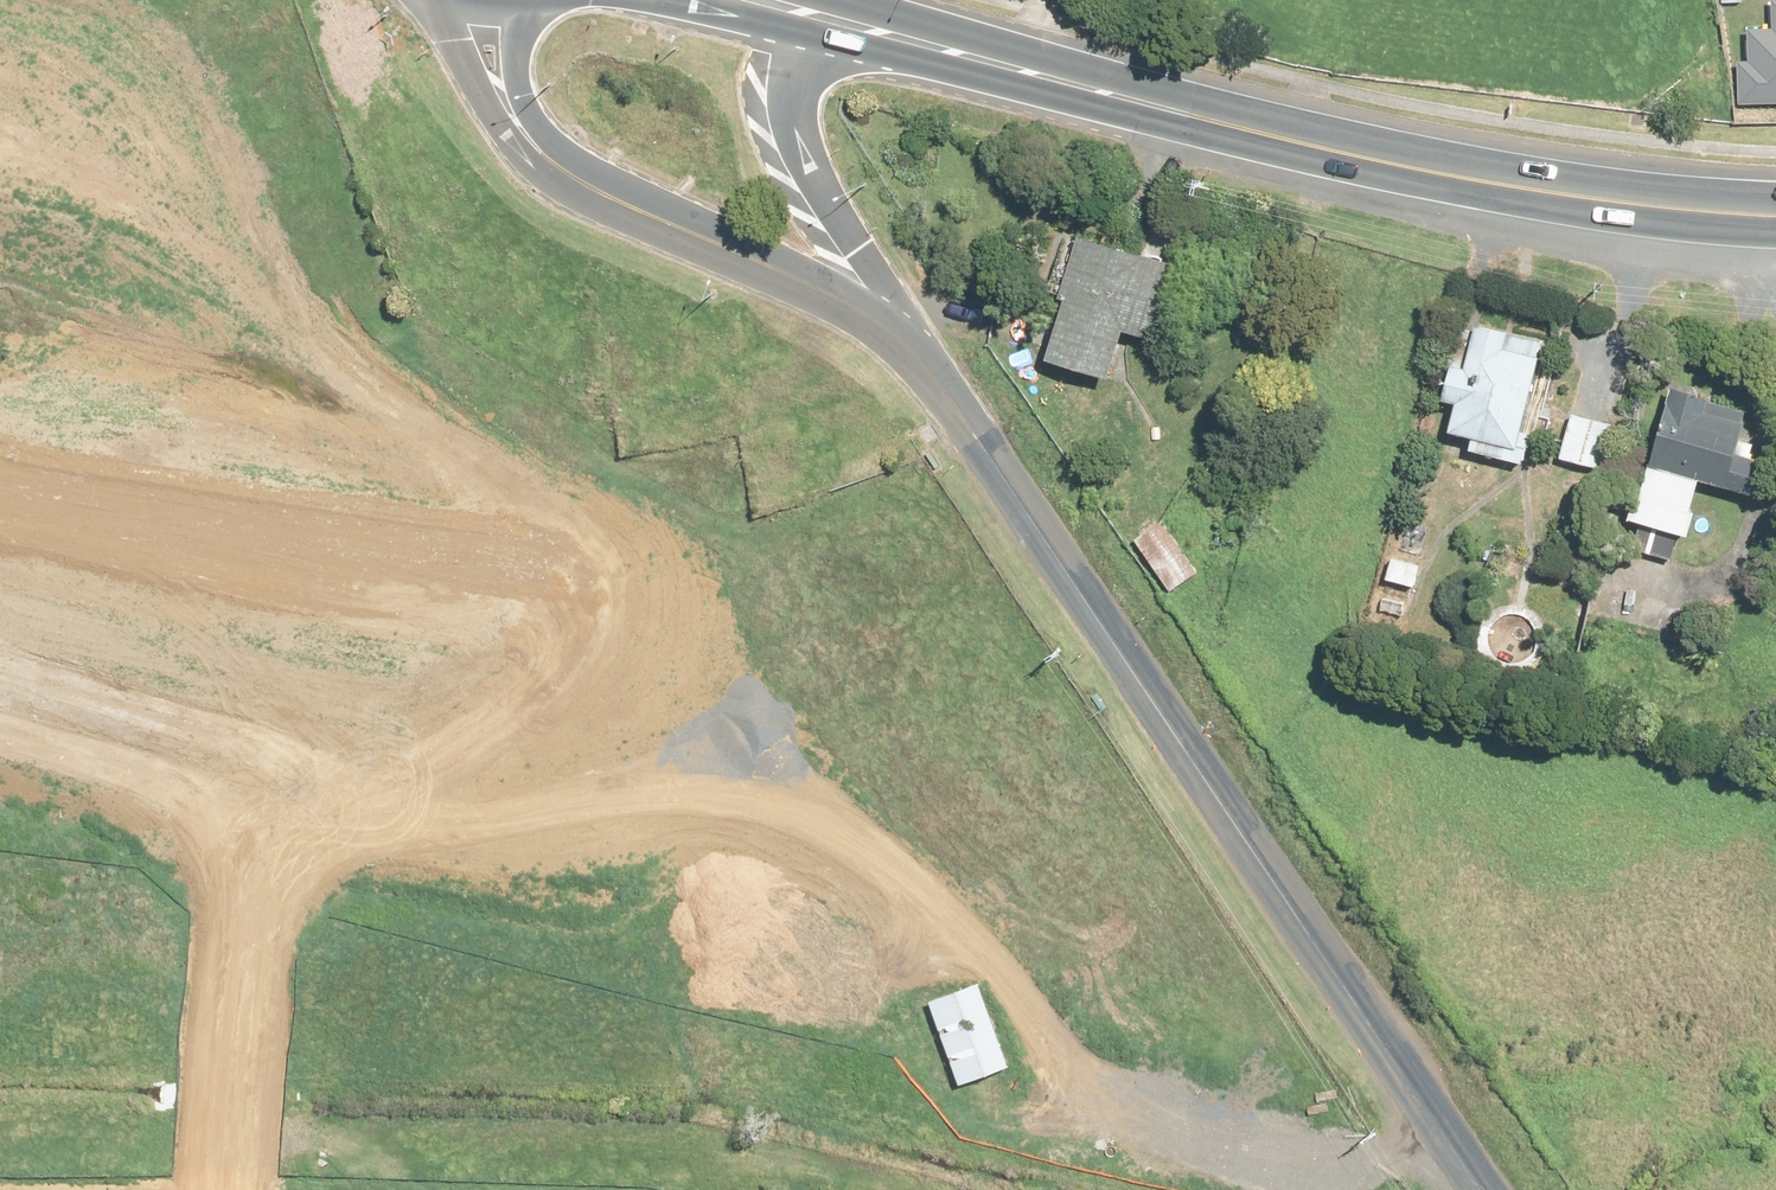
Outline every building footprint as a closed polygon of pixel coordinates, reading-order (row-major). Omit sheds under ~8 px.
[(1738,107),(1775,104),(1775,6),(1771,7),(1768,7),(1770,33),(1734,36),(1738,107)] [(1176,267),(1082,241),(1050,360),(1112,377),(1125,331),(1156,340),(1176,267)] [(1543,341),(1478,326),(1469,366),(1453,363),(1445,399),(1459,402),(1452,432),(1474,437),(1471,451),(1526,464),(1533,435),(1522,433),(1543,341)] [(1710,398),(1674,388),(1637,522),(1688,536),(1703,480),(1746,491),(1763,428),(1706,413),(1710,398)] [(1615,426),(1573,415),(1562,460),(1604,470),(1615,426)] [(1200,571),(1164,520),(1136,539),(1171,591),(1200,571)] [(1423,567),(1394,559),(1387,580),(1416,589),(1423,567)] [(1011,1067),(981,985),(933,1002),(963,1085),(1011,1067)]
